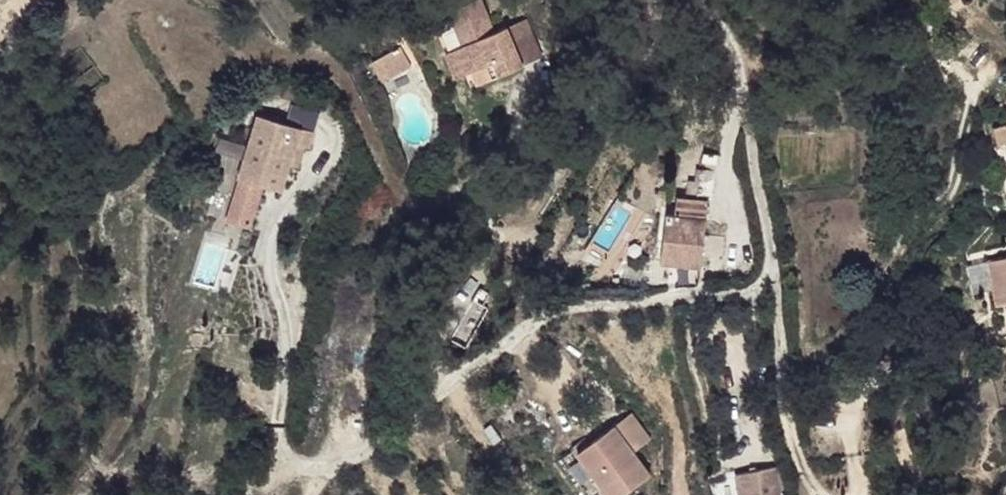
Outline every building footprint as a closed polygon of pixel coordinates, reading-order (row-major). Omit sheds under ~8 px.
[(436,8),(443,23),(455,17),(462,34),(451,39),(445,42),(458,68),(464,65),(470,77),(515,56),(497,16),(482,25),(472,0),(452,0),(436,8)] [(462,34),(455,17),(443,23),(451,39),(462,34)] [(458,68),(445,42),(436,47),(449,72),(458,68)] [(382,80),(413,65),(404,46),(373,61),(382,80)] [(254,227),(265,186),(292,193),(310,126),(255,112),(227,220),(254,227)] [(994,127),(999,145),(1005,143),(1005,124),(994,127)] [(680,199),(678,212),(702,215),(703,200),(680,199)] [(678,212),(661,210),(657,254),(696,259),(702,215),(678,212)] [(982,244),(983,246),(986,261),(1005,257),(1005,240),(982,244)] [(986,261),(990,288),(1005,285),(1005,257),(986,261)] [(637,408),(581,444),(616,494),(621,494),(654,472),(639,449),(657,437),(637,408)] [(785,460),(745,470),(750,494),(792,494),(785,460)]
